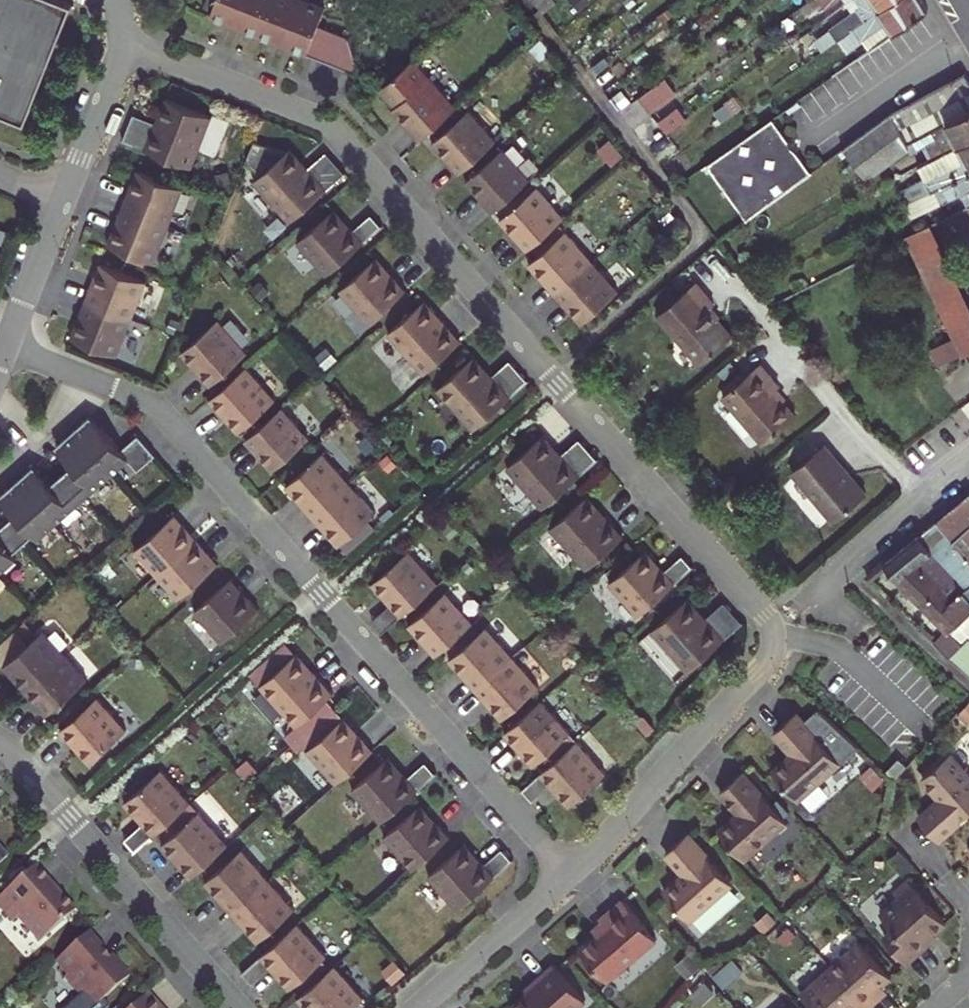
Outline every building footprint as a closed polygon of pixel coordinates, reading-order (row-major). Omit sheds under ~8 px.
[(29,122),(74,4),(63,0),(0,0),(0,111),(29,122)] [(246,0),(217,0),(210,16),(236,26),(246,0)] [(275,0),(246,0),(236,26),(261,36),(275,0)] [(301,0),(275,0),(261,36),(283,46),(301,0)] [(358,67),(350,40),(318,27),(328,5),(315,0),(301,0),(283,46),(356,74),(358,67)] [(544,14),(555,4),(552,0),(533,0),(544,14)] [(801,7),(807,15),(822,4),(826,9),(839,0),(810,0),(801,7)] [(838,39),(894,0),(852,0),(847,4),(853,12),(830,28),(838,39)] [(871,49),(927,14),(921,0),(894,0),(838,39),(846,50),(863,38),(871,49)] [(968,110),(968,79),(966,73),(893,113),(845,148),(867,178),(908,148),(911,145),(909,141),(933,129),(968,110)] [(409,130),(419,141),(456,108),(429,78),(395,108),(412,127),(409,130)] [(639,96),(650,111),(676,94),(665,78),(639,96)] [(612,86),(604,92),(619,111),(627,106),(612,86)] [(157,120),(146,147),(192,166),(213,115),(171,98),(161,122),(157,120)] [(134,110),(123,137),(146,147),(157,120),(134,110)] [(449,163),(459,175),(497,141),(469,110),(434,141),(452,161),(449,163)] [(933,129),(938,138),(918,148),(920,151),(915,154),(914,152),(912,153),(894,163),(900,175),(919,165),(968,141),(968,110),(933,129)] [(788,145),(789,140),(774,119),(708,165),(747,219),(812,173),(797,151),(791,151),(788,145)] [(920,151),(918,148),(938,138),(933,129),(909,141),(911,145),(908,148),(912,153),(914,152),(915,154),(920,151)] [(791,151),(797,151),(799,141),(789,140),(788,145),(791,151)] [(937,188),(968,173),(968,141),(919,165),(925,178),(900,190),(906,204),(937,188)] [(483,201),(493,213),(530,179),(503,148),(469,179),(486,199),(483,201)] [(290,222),(327,189),(309,168),(306,170),(289,151),(254,181),(290,222)] [(169,223),(184,186),(141,169),(131,193),(128,191),(123,204),(169,223)] [(945,202),(963,193),(968,206),(968,207),(968,173),(937,188),(944,200),(945,202)] [(517,240),(527,251),(564,217),(536,186),(502,218),(520,237),(517,240)] [(937,188),(906,204),(912,216),(944,200),(937,188)] [(968,206),(963,193),(945,202),(946,205),(961,198),(966,207),(968,206)] [(154,260),(169,223),(123,204),(117,217),(121,218),(111,242),(154,260)] [(326,275),(364,242),(354,230),(351,232),(333,211),(298,241),(326,275)] [(373,213),(354,230),(364,242),(383,225),(373,213)] [(968,353),(968,304),(931,224),(907,235),(956,336),(964,354),(965,355),(968,353)] [(592,260),(566,230),(531,262),(549,281),(546,284),(555,294),(592,260)] [(369,322),(407,289),(396,277),(393,280),(375,259),(340,289),(369,322)] [(131,314),(146,277),(104,260),(94,284),(90,283),(85,295),(131,314)] [(619,289),(592,260),(555,294),(564,304),(568,301),(585,321),(619,289)] [(715,304),(696,282),(658,315),(700,363),(732,336),(718,318),(709,309),(713,306),(715,304)] [(116,351),(131,314),(85,295),(80,308),(84,310),(74,334),(116,351)] [(424,372),(462,340),(443,319),(440,321),(423,302),(389,332),(424,372)] [(713,306),(709,309),(718,318),(721,316),(713,306)] [(199,369),(209,382),(247,350),(219,317),(184,346),(202,367),(199,369)] [(932,348),(940,365),(964,354),(956,336),(932,348)] [(474,429),(512,395),(494,374),(490,377),(473,357),(438,387),(474,429)] [(511,359),(494,374),(512,395),(529,380),(511,359)] [(722,396),(764,444),(796,416),(783,400),(775,391),(778,388),(780,386),(761,363),(722,396)] [(246,364),(208,396),(218,407),(221,405),(237,425),(273,395),(246,364)] [(778,388),(775,391),(783,400),(787,398),(778,388)] [(282,404),(244,436),(253,448),(256,445),(273,465),(309,435),(282,404)] [(16,555),(12,550),(34,531),(38,536),(130,454),(139,465),(155,451),(137,431),(122,445),(102,423),(100,425),(89,413),(58,440),(69,452),(67,454),(73,461),(51,480),(45,474),(43,475),(33,463),(2,490),(12,502),(11,505),(16,511),(6,521),(0,526),(0,570),(16,555)] [(544,507),(582,474),(563,453),(560,455),(543,436),(508,466),(544,507)] [(581,437),(563,453),(582,474),(600,458),(581,437)] [(825,444),(792,471),(834,521),(867,494),(825,444)] [(349,480),(324,449),(288,479),(305,499),(303,502),(311,512),(349,480)] [(793,478),(783,486),(818,528),(828,520),(793,478)] [(375,510),(349,480),(311,512),(320,523),(323,520),(340,539),(375,510)] [(967,495),(936,521),(968,559),(968,497),(967,495)] [(584,571),(622,538),(603,517),(600,519),(583,500),(548,530),(584,571)] [(155,572),(193,538),(181,525),(184,522),(174,511),(133,547),(155,572)] [(884,563),(900,579),(932,552),(968,589),(964,594),(968,600),(968,559),(936,521),(884,563)] [(205,552),(193,538),(155,572),(177,597),(218,561),(208,549),(205,552)] [(390,602),(400,614),(438,581),(410,548),(375,578),(393,599),(390,602)] [(640,615),(678,583),(667,571),(664,573),(646,552),(611,583),(640,615)] [(900,579),(907,587),(904,591),(909,597),(913,593),(948,631),(936,643),(968,673),(968,640),(968,639),(968,600),(964,594),(968,589),(932,552),(900,579)] [(686,554),(667,571),(678,583),(697,566),(686,554)] [(260,608),(234,578),(195,613),(222,642),(260,608)] [(425,643),(435,654),(473,621),(446,590),(412,620),(429,640),(425,643)] [(689,672),(727,639),(708,617),(705,620),(688,600),(653,630),(689,672)] [(727,601),(708,617),(727,639),(746,622),(727,601)] [(400,614),(390,602),(371,618),(381,630),(400,614)] [(513,655),(487,625),(452,655),(469,675),(466,678),(476,688),(513,655)] [(16,672),(28,686),(66,652),(44,627),(28,642),(5,662),(3,663),(13,675),(16,672)] [(923,627),(921,629),(932,640),(935,637),(923,627)] [(5,662),(28,642),(15,628),(0,641),(0,657),(5,662)] [(66,652),(28,686),(40,699),(37,702),(47,713),(88,677),(66,652)] [(295,724),(332,690),(313,669),(310,672),(293,653),(259,683),(295,724)] [(539,686),(513,655),(476,688),(484,698),(487,696),(504,716),(539,686)] [(97,694),(60,728),(71,740),(74,737),(92,758),(127,727),(97,694)] [(542,699),(504,732),(514,744),(518,741),(536,762),(571,732),(542,699)] [(794,753),(773,771),(798,799),(841,761),(797,711),(775,731),(794,753)] [(336,781),(373,747),(362,736),(359,738),(340,718),(306,748),(336,781)] [(578,740),(540,772),(551,785),(553,782),(572,803),(606,773),(578,740)] [(960,821),(968,813),(968,775),(951,754),(923,779),(941,799),(920,819),(939,840),(960,821)] [(380,820),(417,786),(407,775),(403,777),(385,757),(351,788),(380,820)] [(425,758),(407,775),(417,786),(436,770),(425,758)] [(900,758),(886,772),(894,779),(908,765),(900,758)] [(142,821),(153,834),(190,800),(162,767),(127,798),(145,819),(142,821)] [(740,813),(720,830),(745,858),(788,821),(744,771),(722,791),(740,813)] [(551,785),(540,772),(521,789),(532,801),(551,785)] [(412,868),(449,834),(439,822),(435,825),(417,804),(383,835),(412,868)] [(180,864),(191,876),(228,842),(200,810),(165,840),(183,861),(180,864)] [(153,834),(142,821),(124,838),(135,850),(153,834)] [(687,876),(667,895),(692,922),(734,884),(690,835),(668,855),(687,876)] [(457,907),(493,873),(483,861),(480,863),(461,843),(427,874),(457,907)] [(502,844),(483,861),(493,873),(512,856),(502,844)] [(269,877),(242,847),(208,878),(225,898),(222,900),(231,910),(269,877)] [(33,865),(0,894),(0,906),(12,920),(16,916),(38,941),(73,910),(59,894),(57,896),(48,887),(51,885),(33,865)] [(295,907),(269,877),(231,910),(240,920),(243,918),(260,937),(295,907)] [(885,937),(907,962),(929,942),(926,939),(934,931),(946,921),(909,878),(899,888),(904,894),(882,912),(896,928),(885,937)] [(656,942),(625,907),(603,927),(604,928),(609,934),(601,942),(583,958),(608,985),(656,942)] [(298,921),(260,954),(271,966),(274,964),(292,985),(327,954),(298,921)] [(609,934),(604,928),(596,936),(601,942),(609,934)] [(934,931),(926,939),(929,942),(937,935),(934,931)] [(85,932),(54,960),(65,973),(62,977),(78,995),(64,1007),(106,1007),(108,1006),(101,998),(127,975),(110,956),(107,960),(97,949),(99,947),(85,932)] [(832,968),(867,1007),(879,998),(874,991),(881,984),(891,976),(862,942),(832,968)] [(298,996),(308,1007),(309,1007),(311,1006),(313,1007),(350,1007),(364,996),(335,963),(298,996)] [(867,1007),(832,968),(803,993),(816,1007),(867,1007)] [(554,970),(535,987),(538,991),(529,999),(518,1007),(583,1007),(586,1005),(554,970)] [(874,991),(879,998),(887,991),(881,984),(874,991)] [(538,991),(535,987),(526,996),(529,999),(538,991)] [(145,993),(128,1007),(159,1007),(145,993)]
